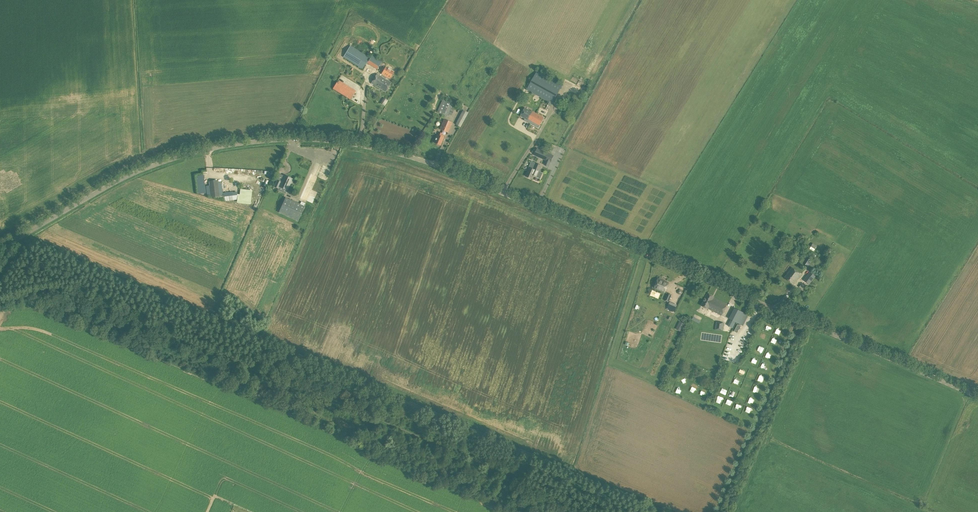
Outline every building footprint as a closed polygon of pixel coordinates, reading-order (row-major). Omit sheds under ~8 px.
[(370,58),(350,45),(343,57),(358,66),(358,67),(363,70),(367,63),(377,69),(382,61),(372,55),(370,58)] [(390,79),(394,71),(386,67),(382,74),(390,79)] [(560,83),(560,84),(537,71),(526,90),(549,102),(546,106),(550,108),(562,85),(562,84),(560,83)] [(386,92),(391,83),(377,74),(371,83),(386,92)] [(585,88),(588,80),(582,77),(579,86),(585,88)] [(351,88),(346,97),(350,100),(356,91),(351,88)] [(385,106),(388,100),(384,97),(380,103),(385,106)] [(437,112),(447,117),(448,115),(451,117),(454,110),(451,108),(453,104),(443,99),(437,112)] [(546,115),(549,111),(537,104),(534,109),(546,115)] [(531,112),(525,108),(521,116),(528,120),(527,121),(530,123),(527,129),(535,133),(544,117),(532,111),(531,112)] [(460,127),(468,113),(463,110),(455,124),(460,127)] [(554,133),(560,120),(555,118),(549,131),(554,133)] [(448,133),(452,122),(444,119),(440,129),(448,133)] [(549,131),(551,125),(549,124),(546,130),(558,136),(564,124),(560,122),(554,133),(549,131)] [(444,136),(442,135),(442,133),(439,132),(437,135),(434,143),(440,146),(444,137),(444,136)] [(554,155),(537,148),(534,155),(551,163),(554,155)] [(539,173),(542,166),(536,163),(533,169),(529,167),(525,176),(533,179),(534,176),(537,177),(538,176),(539,176),(539,173)] [(291,184),(293,180),(292,180),(293,179),(284,175),(281,182),(277,181),(274,187),(278,188),(279,187),(288,190),(291,184)] [(219,196),(217,180),(209,182),(211,197),(214,197),(215,199),(219,198),(219,199),(224,198),(224,201),(237,199),(237,192),(233,192),(233,191),(223,193),(223,196),(219,196)] [(306,187),(303,193),(315,198),(318,192),(306,187)] [(238,194),(237,201),(241,202),(241,201),(245,202),(245,197),(250,197),(251,191),(245,191),(245,188),(241,188),(240,194),(238,194)] [(298,221),(305,206),(285,197),(278,212),(298,221)] [(793,284),(801,274),(792,268),(784,277),(793,284)] [(815,276),(810,272),(803,280),(809,284),(815,276)] [(665,292),(668,283),(659,278),(654,288),(665,292)] [(721,316),(728,304),(714,297),(715,297),(707,293),(701,305),(708,309),(713,312),(721,316)] [(671,302),(667,308),(674,312),(677,305),(671,302)] [(742,312),(734,308),(729,318),(737,322),(742,312)] [(741,325),(747,314),(742,312),(737,322),(741,325)] [(679,322),(676,329),(681,331),(684,324),(679,322)] [(723,331),(725,323),(716,322),(715,330),(723,331)]
